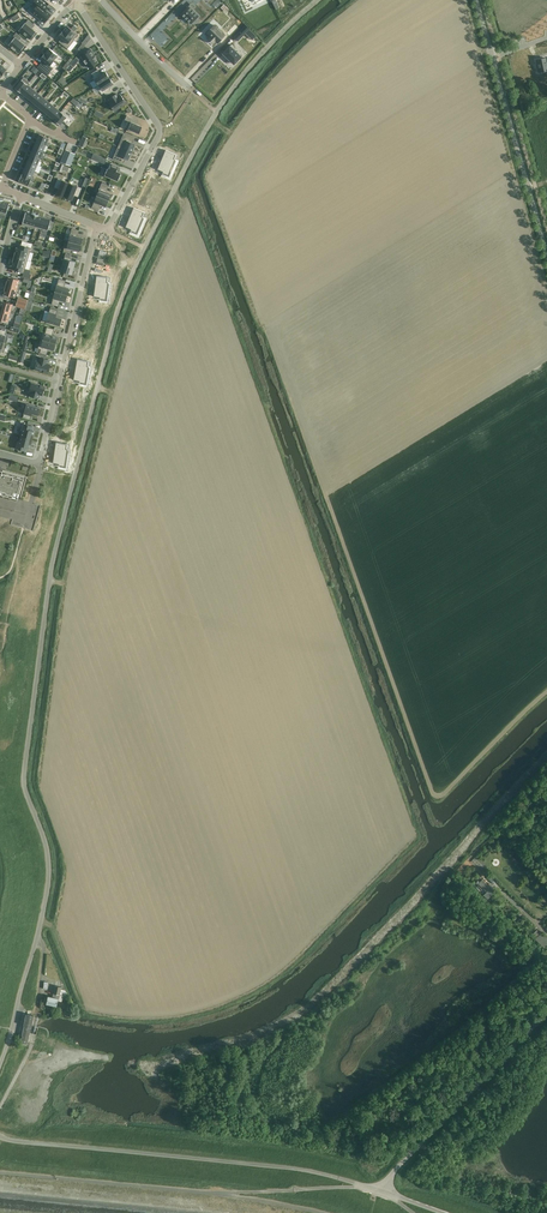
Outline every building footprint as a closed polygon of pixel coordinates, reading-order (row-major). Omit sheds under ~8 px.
[(32,12),(44,23),(51,15),(45,10),(46,9),(45,9),(47,6),(48,7),(40,0),(35,0),(32,4),(36,7),(32,12)] [(188,6),(181,13),(191,23),(193,21),(195,23),(198,20),(196,18),(198,16),(188,6)] [(25,22),(19,29),(30,38),(36,31),(31,28),(34,24),(28,19),(25,22)] [(214,24),(207,32),(211,35),(208,38),(213,43),(215,40),(218,42),(225,35),(214,24)] [(245,25),(234,37),(236,39),(241,34),(243,36),(245,33),(252,40),(256,36),(250,29),(245,25)] [(64,31),(63,31),(74,40),(74,39),(78,34),(68,26),(64,31)] [(63,30),(59,36),(62,38),(59,41),(68,48),(75,40),(74,39),(74,40),(63,31),(64,31),(63,30)] [(15,37),(9,45),(12,47),(15,50),(19,53),(25,45),(19,40),(22,37),(16,32),(13,36),(15,37)] [(232,44),(223,53),(234,64),(241,56),(234,49),(235,47),(232,44)] [(45,53),(53,60),(54,60),(58,55),(49,48),(45,53)] [(86,54),(81,56),(89,67),(98,62),(93,54),(93,53),(90,48),(85,52),(86,54)] [(38,65),(37,67),(47,75),(53,68),(50,66),(50,65),(53,61),(54,60),(53,60),(45,53),(40,58),(43,60),(38,65)] [(76,57),(70,64),(73,67),(74,67),(80,60),(76,57)] [(537,68),(538,73),(546,71),(546,61),(545,58),(537,59),(538,68),(537,68)] [(91,73),(99,85),(109,78),(105,72),(101,75),(98,69),(91,73)] [(24,77),(15,88),(21,93),(21,92),(28,84),(27,84),(29,82),(24,77)] [(97,85),(96,86),(102,94),(104,93),(106,96),(113,92),(110,88),(109,87),(113,84),(109,78),(99,85),(98,85),(97,85)] [(28,84),(21,92),(26,97),(33,89),(28,84)] [(33,89),(26,97),(32,101),(39,93),(33,89)] [(39,93),(32,101),(38,106),(44,98),(39,93)] [(111,101),(109,102),(114,110),(126,102),(121,95),(118,96),(116,93),(108,98),(111,101)] [(44,98),(38,106),(43,110),(50,102),(44,98)] [(50,102),(43,110),(49,115),(55,107),(50,102)] [(55,107),(49,115),(54,119),(61,111),(55,107)] [(54,119),(54,120),(60,124),(67,116),(61,111),(54,119)] [(127,115),(125,120),(128,121),(125,128),(126,128),(139,133),(142,126),(137,124),(130,121),(132,117),(127,115)] [(37,139),(36,141),(46,145),(47,143),(49,138),(39,134),(37,139)] [(118,146),(118,147),(131,152),(135,144),(132,143),(134,138),(123,134),(118,146)] [(35,145),(34,147),(43,151),(44,149),(46,145),(36,141),(35,145)] [(32,151),(31,154),(40,158),(44,159),(45,157),(41,155),(43,151),(34,147),(32,151)] [(118,147),(113,158),(124,163),(126,159),(128,160),(131,152),(118,147)] [(66,150),(61,162),(70,165),(75,154),(66,150)] [(176,154),(166,150),(158,169),(163,171),(163,172),(169,175),(175,159),(174,158),(176,154)] [(94,153),(92,158),(104,164),(106,159),(94,153)] [(28,159),(28,160),(37,165),(38,163),(40,158),(31,154),(28,159)] [(28,160),(25,167),(35,171),(37,165),(28,160)] [(110,163),(105,175),(118,181),(121,173),(117,171),(119,167),(110,163)] [(22,173),(22,174),(32,178),(35,171),(25,167),(22,173)] [(22,173),(19,180),(29,185),(31,180),(33,181),(34,179),(32,178),(22,174),(22,173)] [(57,193),(64,196),(70,183),(58,178),(54,187),(59,189),(57,193)] [(82,188),(70,183),(64,196),(72,199),(74,195),(78,197),(82,188)] [(102,183),(97,196),(108,200),(111,193),(106,191),(107,189),(109,185),(102,183)] [(97,196),(92,208),(99,211),(100,207),(100,206),(101,204),(106,207),(108,200),(97,196)] [(0,211),(0,214),(6,215),(10,202),(3,200),(4,200),(3,200),(0,211)] [(144,212),(134,207),(126,227),(131,229),(131,230),(137,232),(143,217),(142,216),(144,212)] [(22,226),(28,228),(32,215),(26,213),(22,226)] [(32,214),(32,215),(28,228),(35,230),(35,229),(38,217),(39,216),(32,214)] [(45,219),(38,217),(35,229),(41,230),(42,229),(45,219)] [(51,220),(45,219),(42,229),(48,231),(51,220)] [(72,228),(69,240),(81,243),(83,237),(77,236),(78,234),(79,230),(72,228)] [(64,247),(63,251),(71,253),(72,249),(79,251),(81,243),(69,240),(67,248),(64,247)] [(14,256),(27,260),(31,247),(20,244),(19,248),(16,247),(14,256)] [(65,256),(62,264),(71,267),(74,267),(76,261),(74,261),(71,260),(72,258),(70,257),(71,255),(66,253),(65,256)] [(14,256),(12,265),(15,266),(13,270),(24,273),(26,274),(27,273),(29,274),(30,270),(25,269),(28,260),(14,256)] [(62,264),(61,270),(64,271),(64,273),(67,274),(68,272),(72,273),(74,267),(71,267),(62,264)] [(108,277),(97,276),(94,296),(100,297),(100,298),(106,299),(108,282),(107,282),(108,277)] [(8,277),(6,285),(17,288),(20,289),(21,285),(18,285),(19,280),(8,277)] [(54,291),(67,294),(69,288),(64,286),(66,280),(58,278),(54,291)] [(17,289),(6,285),(3,294),(14,297),(16,292),(19,293),(20,289),(17,289)] [(67,294),(54,291),(50,303),(58,306),(59,299),(65,301),(67,294)] [(10,313),(14,314),(15,310),(11,309),(12,304),(1,301),(0,306),(0,310),(10,313)] [(46,322),(60,326),(62,318),(56,316),(58,310),(50,308),(46,322)] [(0,310),(0,319),(8,321),(9,316),(13,317),(14,314),(10,313),(0,310)] [(6,343),(8,336),(5,335),(7,329),(0,327),(0,341),(6,343)] [(42,332),(40,339),(55,343),(56,341),(57,341),(59,337),(52,335),(53,329),(46,327),(45,333),(42,332)] [(38,346),(36,352),(39,353),(46,355),(48,348),(55,350),(56,346),(55,345),(55,343),(42,340),(40,339),(38,346)] [(37,361),(34,369),(36,369),(48,373),(51,364),(48,363),(49,359),(40,356),(38,356),(36,360),(37,361)] [(88,361),(77,359),(73,379),(79,380),(79,381),(85,383),(89,366),(88,365),(88,361)] [(45,386),(31,382),(29,391),(31,392),(30,396),(39,399),(40,395),(43,395),(45,386)] [(23,418),(30,420),(32,413),(38,415),(40,408),(27,404),(23,418)] [(23,431),(21,436),(32,439),(35,431),(32,430),(33,426),(22,423),(20,430),(23,431)] [(30,448),(32,439),(21,436),(20,441),(17,440),(15,448),(26,451),(27,447),(30,448)] [(67,443),(56,442),(53,462),(59,463),(59,464),(65,465),(67,448),(66,448),(67,443)] [(13,496),(18,497),(24,477),(26,477),(21,498),(27,475),(0,467),(0,492),(13,496)] [(478,883),(487,892),(491,887),(482,879),(478,883)] [(541,934),(536,939),(545,947),(546,945),(546,939),(541,934)] [(55,985),(53,997),(49,996),(48,1004),(57,1006),(59,998),(60,995),(61,988),(62,987),(55,985)] [(61,988),(60,995),(63,995),(68,997),(65,989),(61,988)] [(27,1043),(33,1015),(26,1014),(24,1024),(25,1025),(21,1041),(27,1043)]
